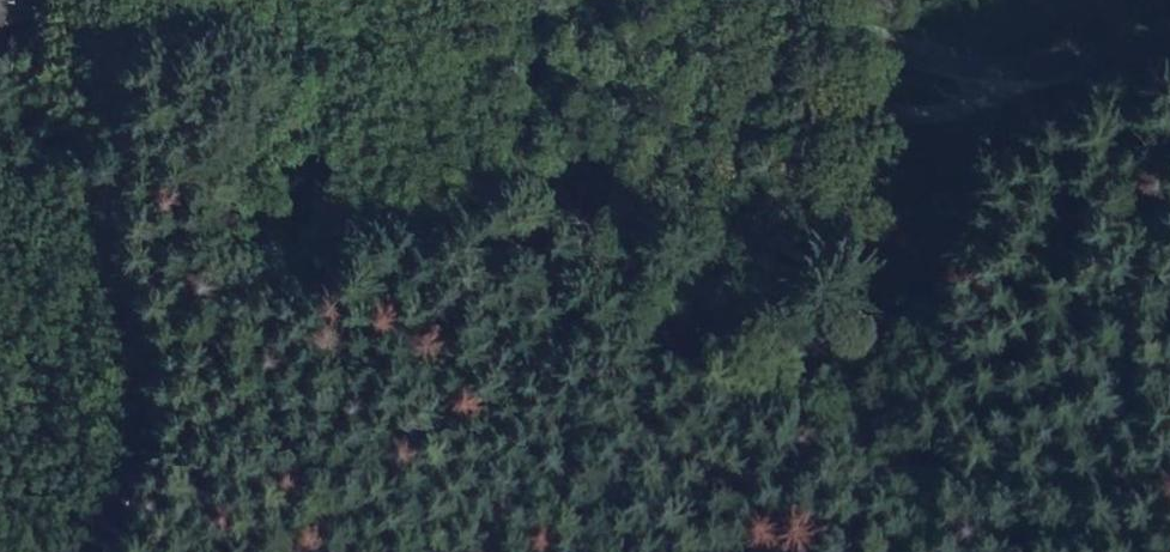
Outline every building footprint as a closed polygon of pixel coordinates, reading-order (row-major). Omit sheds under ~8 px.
[(922,150),(912,151),(913,158),(924,156),(922,150)]
